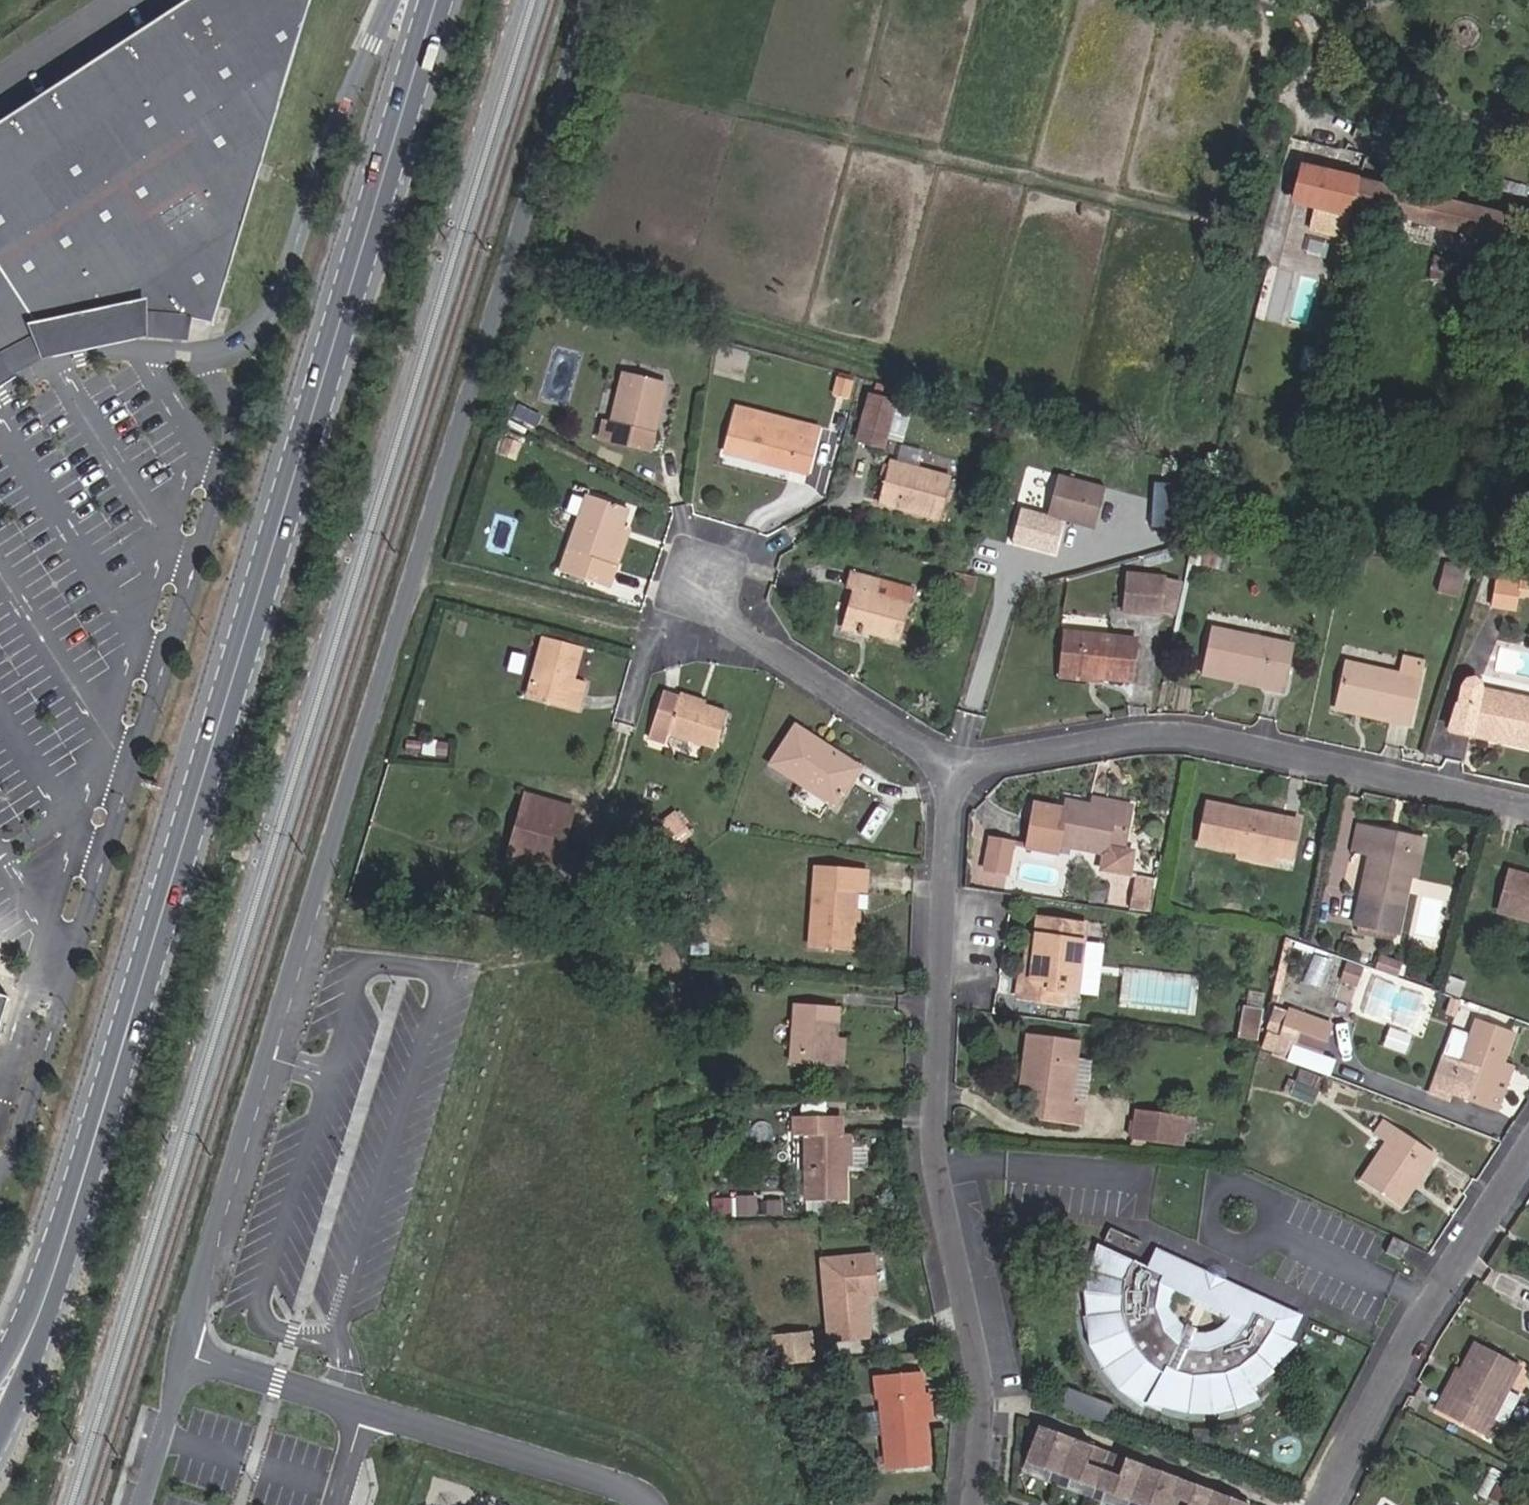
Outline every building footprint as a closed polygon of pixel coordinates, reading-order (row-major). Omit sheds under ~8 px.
[(95,318),(116,316),(128,315),(152,316),(177,320),(202,324),(307,0),(177,0),(0,112),(0,346),(11,342),(45,329),(74,321),(95,318)] [(1346,231),(1351,208),(1357,180),(1302,166),(1294,202),(1331,211),(1327,226),(1346,231)] [(1497,243),(1504,216),(1357,180),(1351,208),(1355,209),(1367,212),(1395,219),(1432,227),(1497,243)] [(1364,222),(1367,212),(1355,209),(1353,220),(1364,222)] [(1432,227),(1395,219),(1391,236),(1428,245),(1432,227)] [(152,331),(152,316),(128,315),(116,316),(95,318),(74,321),(45,329),(11,342),(0,346),(0,362),(8,357),(27,351),(47,344),(72,337),(95,333),(124,330),(152,331)] [(620,332),(623,318),(617,316),(613,330),(620,332)] [(633,335),(636,321),(623,318),(620,332),(633,335)] [(637,336),(641,322),(636,321),(633,335),(637,336)] [(1315,364),(1320,345),(1306,342),(1302,360),(1315,364)] [(666,385),(623,374),(611,422),(604,420),(599,440),(649,452),(666,385)] [(837,393),(845,395),(847,385),(840,383),(837,393)] [(857,441),(883,446),(894,403),(869,396),(857,441)] [(806,473),(814,440),(811,440),(813,433),(815,434),(817,429),(736,408),(725,453),(806,473)] [(498,455),(515,460),(521,443),(504,438),(498,455)] [(909,512),(939,520),(950,478),(887,461),(877,504),(900,509),(901,504),(910,507),(909,512)] [(1157,525),(1181,529),(1189,474),(1165,471),(1157,525)] [(1046,516),(1093,529),(1105,489),(1057,475),(1046,516)] [(617,567),(608,564),(623,526),(629,509),(585,494),(558,572),(608,589),(617,567)] [(608,564),(617,567),(630,529),(623,526),(608,564)] [(1197,546),(1191,545),(1187,564),(1193,565),(1197,546)] [(1214,549),(1197,546),(1193,565),(1211,568),(1214,549)] [(1226,551),(1214,549),(1211,568),(1222,570),(1226,551)] [(1441,576),(1463,581),(1465,569),(1444,565),(1441,576)] [(967,592),(971,577),(951,571),(947,587),(967,592)] [(1519,574),(1498,571),(1497,581),(1518,584),(1519,574)] [(900,641),(910,606),(876,597),(880,582),(848,573),(845,586),(852,588),(842,623),(900,641)] [(1528,597),(1528,575),(1519,574),(1518,584),(1516,596),(1528,597)] [(1122,610),(1162,613),(1165,580),(1125,576),(1122,610)] [(1438,591),(1459,595),(1463,581),(1441,576),(1438,591)] [(975,594),(979,579),(971,577),(967,592),(975,594)] [(1162,613),(1177,615),(1183,583),(1165,580),(1162,613)] [(1514,611),(1516,596),(1518,584),(1497,581),(1493,608),(1514,611)] [(910,606),(914,591),(880,582),(876,597),(910,606)] [(1294,644),(1209,627),(1202,668),(1266,680),(1265,689),(1283,693),(1294,644)] [(1096,678),(1132,681),(1135,639),(1063,632),(1060,671),(1096,673),(1096,678)] [(569,689),(571,681),(580,649),(543,640),(529,694),(577,708),(581,693),(569,689)] [(1386,722),(1408,726),(1423,661),(1402,656),(1398,674),(1345,661),(1336,704),(1388,716),(1386,722)] [(1202,668),(1200,677),(1265,689),(1266,680),(1202,668)] [(1095,682),(1096,678),(1096,673),(1060,671),(1059,678),(1095,682)] [(1528,748),(1528,700),(1481,690),(1480,684),(1473,679),(1466,680),(1463,686),(1459,705),(1456,705),(1448,730),(1473,736),(1474,731),(1501,736),(1500,741),(1528,748)] [(569,689),(581,693),(583,684),(571,681),(569,689)] [(669,732),(716,748),(727,714),(662,692),(647,737),(665,743),(669,732)] [(1386,722),(1388,716),(1336,704),(1335,710),(1386,722)] [(771,763),(836,805),(860,768),(821,743),(819,747),(793,730),(771,763)] [(1500,741),(1501,736),(1474,731),(1473,736),(1500,741)] [(432,756),(434,740),(423,739),(420,754),(432,756)] [(446,758),(448,742),(434,740),(432,756),(446,758)] [(576,854),(560,850),(573,809),(525,794),(515,827),(530,831),(519,865),(568,880),(576,854)] [(1091,805),(1105,808),(1107,801),(1092,798),(1091,805)] [(1131,806),(1107,801),(1105,808),(1091,805),(1067,800),(1065,810),(1034,803),(1025,846),(1056,853),(1058,844),(1105,853),(1102,868),(1124,872),(1128,850),(1124,850),(1131,806)] [(1274,854),(1291,858),(1299,821),(1207,803),(1199,843),(1238,851),(1239,847),(1274,854)] [(663,824),(676,845),(692,835),(678,814),(663,824)] [(745,834),(746,825),(730,822),(728,832),(745,834)] [(1414,837),(1358,825),(1352,851),(1368,854),(1353,927),(1359,928),(1357,934),(1365,936),(1366,930),(1393,935),(1397,936),(1410,876),(1405,875),(1414,837)] [(506,861),(519,865),(530,831),(515,827),(506,861)] [(1410,876),(1416,877),(1425,839),(1414,837),(1405,875),(1410,876)] [(1008,872),(1012,848),(990,844),(986,868),(1008,872)] [(1237,857),(1272,864),(1274,854),(1239,847),(1238,851),(1237,857)] [(815,869),(810,948),(853,950),(857,889),(867,889),(868,872),(815,869)] [(1528,920),(1528,876),(1509,871),(1499,912),(1528,920)] [(1129,891),(1145,894),(1147,883),(1132,880),(1129,891)] [(1126,906),(1143,909),(1145,894),(1129,891),(1126,906)] [(1061,991),(1076,994),(1085,923),(1037,917),(1035,937),(1030,977),(1022,976),(1018,976),(1016,997),(1060,1002),(1061,991)] [(1392,941),(1393,935),(1366,930),(1365,936),(1392,941)] [(1022,976),(1030,977),(1035,937),(1027,935),(1022,976)] [(691,956),(709,955),(709,946),(690,946),(691,956)] [(1396,976),(1399,968),(1379,961),(1376,969),(1396,976)] [(1348,974),(1358,977),(1361,968),(1351,965),(1348,974)] [(1440,992),(1457,998),(1464,983),(1444,977),(1440,992)] [(0,1001),(0,1030),(8,1004),(0,1001)] [(1250,1035),(1257,1005),(1239,1001),(1232,1031),(1250,1035)] [(834,1065),(836,1036),(839,1007),(794,1003),(789,1063),(834,1065)] [(1301,1047),(1319,1054),(1330,1025),(1277,1006),(1266,1035),(1269,1036),(1264,1048),(1275,1052),(1274,1054),(1295,1062),(1301,1047)] [(1457,1033),(1450,1036),(1430,1092),(1448,1098),(1450,1092),(1496,1109),(1512,1067),(1502,1063),(1512,1034),(1476,1021),(1470,1038),(1457,1033)] [(1073,1040),(1073,1035),(1043,1031),(1042,1036),(1073,1040)] [(1084,1104),(1070,1102),(1075,1058),(1078,1040),(1073,1040),(1042,1036),(1027,1034),(1021,1077),(1025,1077),(1023,1096),(1041,1098),(1038,1119),(1081,1125),(1084,1104)] [(834,1065),(843,1066),(845,1037),(836,1036),(834,1065)] [(1313,1069),(1319,1054),(1301,1047),(1295,1062),(1313,1069)] [(1070,1102),(1084,1104),(1090,1059),(1075,1058),(1070,1102)] [(1316,1091),(1321,1078),(1298,1069),(1293,1082),(1316,1091)] [(1288,1094),(1293,1082),(1286,1079),(1282,1092),(1288,1094)] [(1312,1103),(1316,1091),(1293,1082),(1288,1094),(1312,1103)] [(1182,1145),(1186,1117),(1136,1111),(1132,1137),(1145,1139),(1182,1145)] [(842,1117),(793,1118),(793,1136),(806,1136),(806,1200),(808,1200),(831,1200),(846,1200),(846,1167),(842,1167),(842,1135),(842,1117)] [(1401,1205),(1435,1153),(1381,1117),(1362,1145),(1377,1155),(1361,1180),(1401,1205)] [(851,1135),(842,1135),(842,1167),(846,1167),(865,1167),(864,1151),(851,1151),(851,1135)] [(1128,1141),(1126,1150),(1143,1152),(1145,1139),(1132,1137),(1128,1141)] [(756,1213),(756,1197),(737,1197),(737,1213),(756,1213)] [(780,1215),(780,1200),(767,1200),(767,1215),(780,1215)] [(831,1200),(808,1200),(808,1215),(832,1215),(831,1200)] [(1384,1251),(1400,1258),(1407,1243),(1391,1236),(1384,1251)] [(1235,1403),(1245,1399),(1254,1394),(1248,1383),(1255,1378),(1266,1369),(1274,1361),(1280,1352),(1299,1314),(1218,1277),(1216,1281),(1208,1277),(1210,1273),(1154,1247),(1146,1266),(1097,1243),(1091,1254),(1084,1278),(1082,1297),(1083,1310),(1085,1321),(1089,1338),(1094,1350),(1101,1364),(1111,1378),(1124,1390),(1135,1398),(1143,1403),(1160,1376),(1155,1373),(1160,1365),(1165,1368),(1166,1366),(1176,1371),(1162,1401),(1175,1405),(1191,1408),(1205,1408),(1215,1407),(1235,1403)] [(865,1294),(876,1294),(873,1255),(823,1260),(829,1339),(868,1336),(865,1294)] [(777,1365),(807,1362),(804,1333),(773,1337),(777,1365)] [(1521,1393),(1507,1386),(1518,1366),(1475,1343),(1462,1370),(1457,1368),(1447,1389),(1450,1391),(1448,1394),(1452,1397),(1443,1414),(1483,1435),(1493,1416),(1497,1418),(1506,1423),(1521,1393)] [(1160,1376),(1148,1395),(1162,1401),(1176,1370),(1166,1366),(1165,1368),(1161,1365),(1155,1374),(1160,1376)] [(886,1468),(930,1464),(922,1370),(874,1376),(876,1398),(880,1399),(886,1468)] [(1068,1386),(1062,1404),(1107,1420),(1113,1402),(1068,1386)] [(1436,1409),(1443,1414),(1452,1397),(1448,1394),(1450,1391),(1447,1389),(1436,1409)] [(934,1418),(932,1394),(924,1395),(926,1419),(934,1418)] [(1483,1435),(1488,1437),(1497,1418),(1493,1416),(1483,1435)] [(1060,1435),(1040,1428),(1039,1431),(1059,1439),(1060,1435)] [(1179,1484),(1160,1477),(1144,1471),(1125,1464),(1094,1452),(1075,1445),(1059,1439),(1039,1431),(1025,1468),(1051,1477),(1047,1488),(1066,1495),(1070,1485),(1096,1495),(1092,1504),(1093,1504),(1103,1504),(1106,1498),(1123,1504),(1233,1504),(1229,1503),(1213,1497),(1195,1490),(1179,1484)] [(1095,1449),(1076,1442),(1075,1445),(1094,1452),(1095,1449)] [(1145,1468),(1127,1461),(1125,1464),(1144,1471),(1145,1468)] [(1047,1488),(1051,1477),(1025,1468),(1021,1478),(1047,1488)] [(1180,1481),(1161,1474),(1160,1477),(1179,1484),(1180,1481)] [(1096,1495),(1070,1485),(1066,1495),(1092,1504),(1096,1495)] [(1215,1494),(1196,1487),(1195,1490),(1213,1497),(1215,1494)] [(876,1496),(854,1496),(854,1504),(876,1504),(876,1496)]
